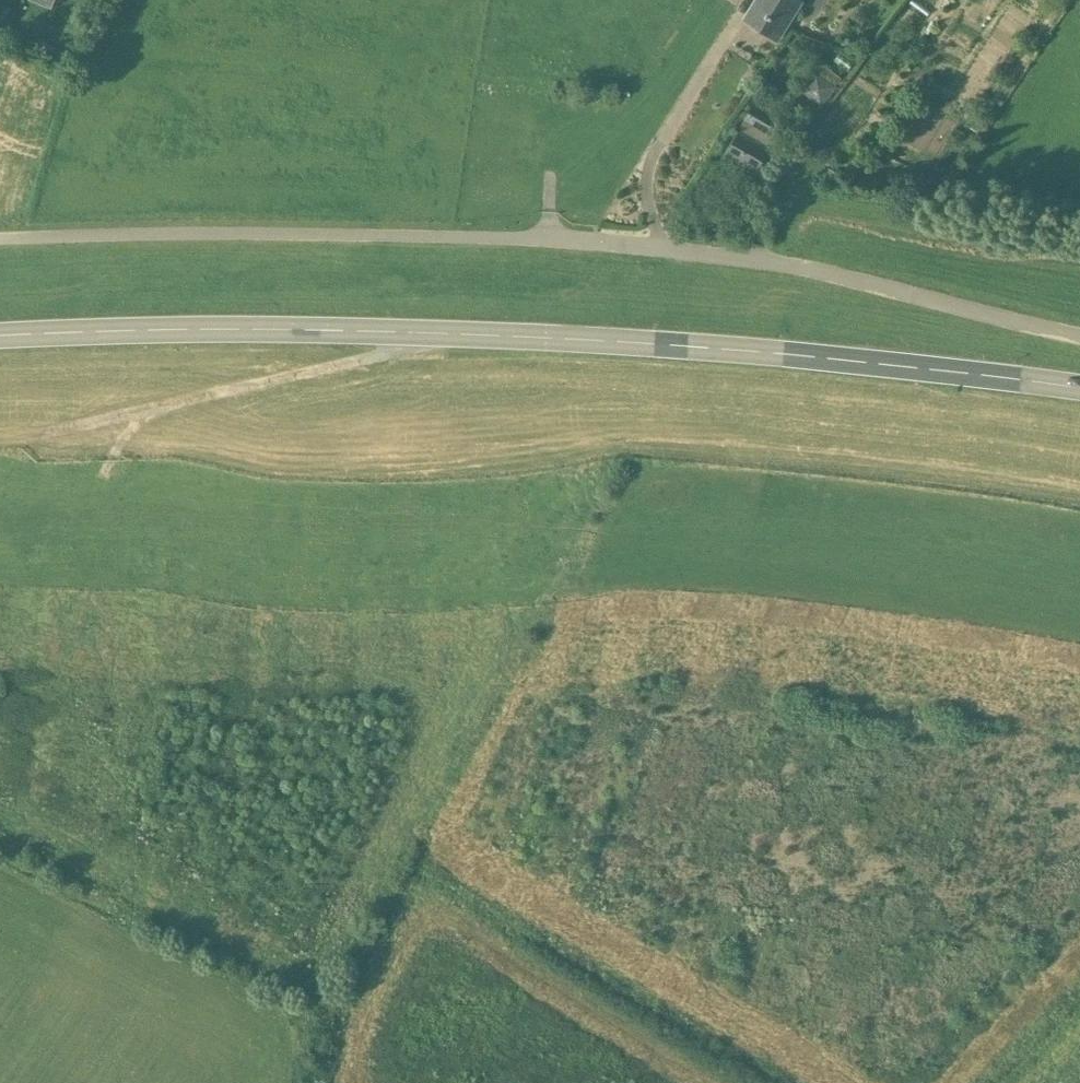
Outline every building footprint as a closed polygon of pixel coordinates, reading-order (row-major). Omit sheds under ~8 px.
[(746,20),(777,40),(802,0),(758,0),(746,20)] [(797,102),(817,115),(842,79),(822,66),(797,102)] [(758,171),(770,149),(768,148),(784,120),(756,104),(727,154),(758,171)]
